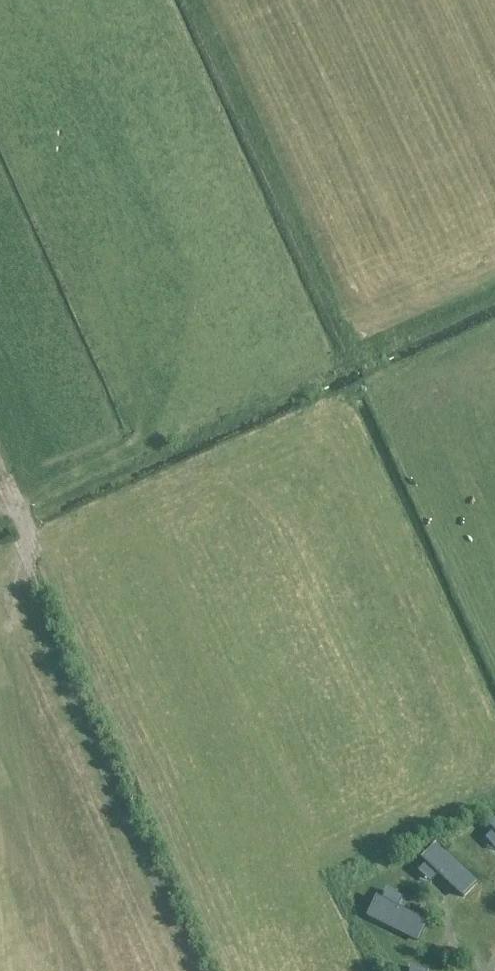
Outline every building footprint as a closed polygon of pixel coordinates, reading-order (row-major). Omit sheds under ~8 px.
[(437,848),(424,861),(463,897),(476,884),(435,845),(434,845),(437,848)] [(367,915),(367,916),(418,941),(426,924),(379,900),(371,917),(367,915)]
